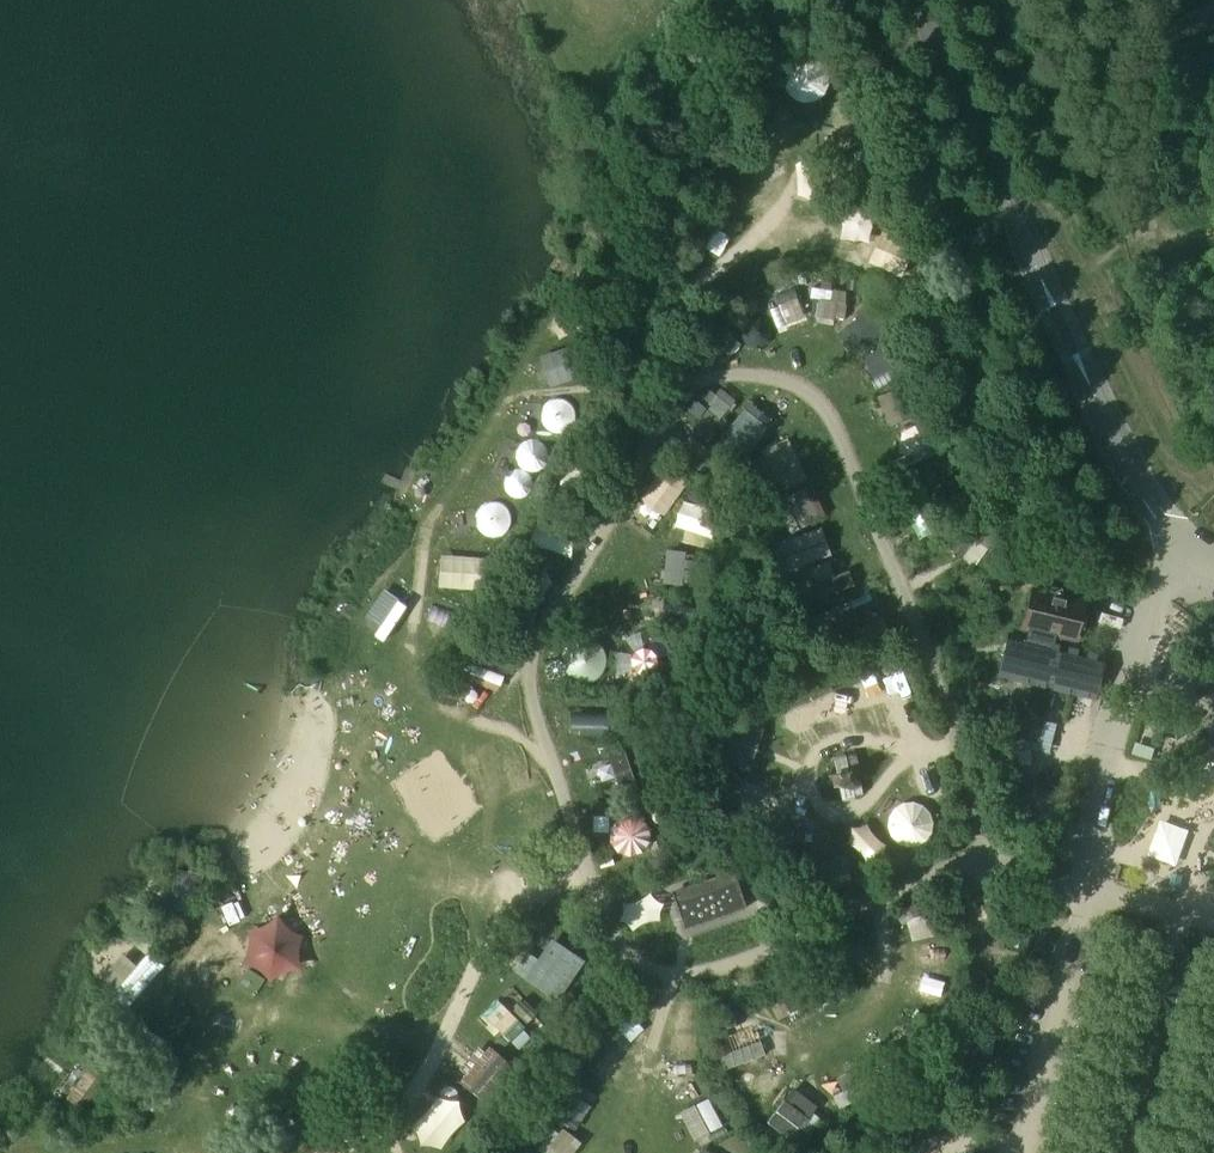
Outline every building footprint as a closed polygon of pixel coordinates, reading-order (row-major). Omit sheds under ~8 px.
[(790,94),(819,105),(828,80),(799,70),(790,94)] [(709,224),(702,242),(718,248),(725,230),(709,224)] [(845,320),(847,288),(815,287),(813,318),(845,320)] [(772,295),(778,324),(803,319),(796,289),(772,295)] [(846,326),(858,348),(883,334),(871,312),(846,326)] [(537,358),(551,386),(574,376),(561,347),(537,358)] [(712,392),(696,418),(752,450),(767,425),(712,392)] [(546,429),(574,424),(570,398),(542,403),(546,429)] [(784,447),(753,464),(766,488),(797,471),(784,447)] [(659,473),(636,507),(658,523),(681,488),(659,473)] [(530,495),(529,477),(508,478),(508,496),(530,495)] [(806,513),(818,508),(811,491),(799,496),(806,513)] [(797,497),(782,504),(796,535),(829,520),(823,508),(806,516),(797,497)] [(478,534),(504,534),(505,503),(479,503),(478,534)] [(782,566),(827,557),(822,535),(778,544),(782,566)] [(802,602),(848,585),(837,553),(791,570),(802,602)] [(482,554),(436,555),(437,588),(483,587),(482,554)] [(537,609),(552,571),(533,564),(518,601),(537,609)] [(1011,635),(1001,677),(1093,699),(1103,657),(1053,645),(1056,635),(1074,639),(1084,600),(1035,588),(1025,627),(1029,628),(1027,639),(1011,635)] [(655,596),(650,624),(684,631),(690,603),(655,596)] [(651,638),(628,646),(637,671),(660,663),(651,638)] [(474,681),(498,687),(501,675),(477,669),(474,681)] [(909,681),(898,684),(904,704),(916,700),(909,681)] [(614,706),(578,712),(582,733),(618,727),(614,706)] [(1203,766),(1213,769),(1213,722),(1203,766)] [(733,726),(729,756),(747,759),(752,730),(733,726)] [(623,745),(606,750),(620,795),(637,790),(623,745)] [(892,801),(890,842),(928,845),(930,803),(892,801)] [(606,850),(642,853),(645,815),(609,812),(606,850)] [(1160,819),(1149,856),(1179,864),(1190,827),(1160,819)] [(848,858),(822,859),(823,880),(849,879),(848,858)] [(674,894),(685,928),(745,908),(733,874),(674,894)] [(220,908),(229,924),(243,916),(233,900),(220,908)] [(522,976),(556,1000),(584,959),(550,936),(522,976)] [(922,972),(947,971),(946,950),(922,951),(922,972)] [(148,952),(112,993),(126,1005),(162,965),(148,952)] [(726,1034),(745,1064),(774,1045),(754,1015),(726,1034)] [(478,1055),(458,1093),(483,1106),(503,1068),(478,1055)] [(679,1110),(693,1138),(722,1124),(708,1095),(679,1110)] [(785,1098),(766,1119),(792,1143),(811,1122),(785,1098)] [(541,1152),(567,1152),(573,1141),(548,1129),(538,1151),(541,1152)]
